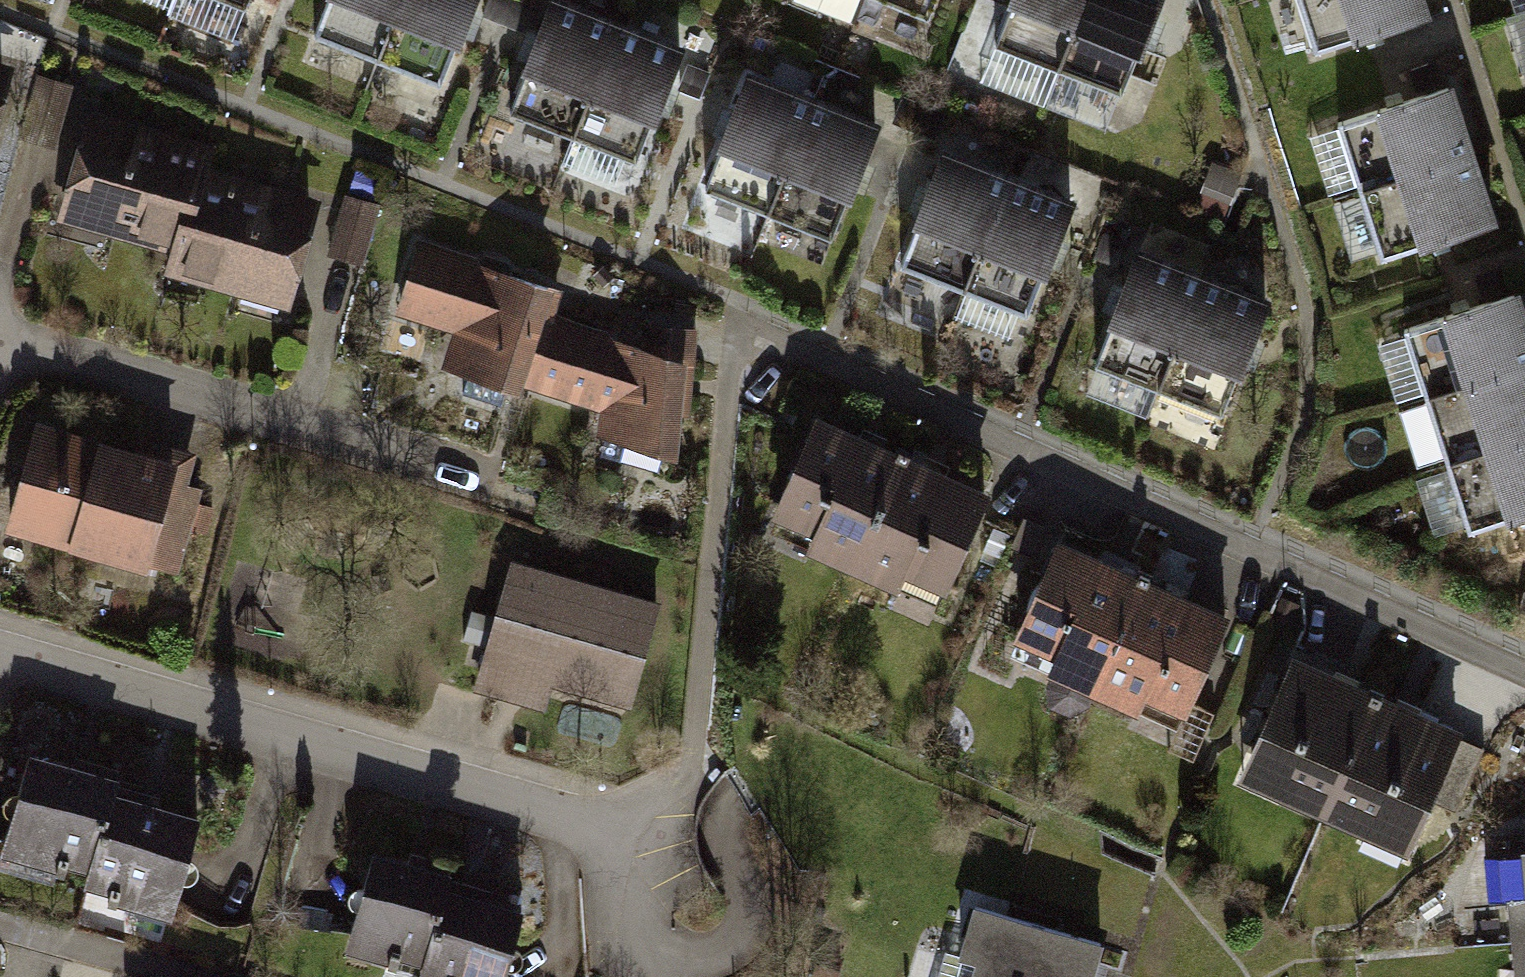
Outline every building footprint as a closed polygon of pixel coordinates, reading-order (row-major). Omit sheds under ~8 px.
[(245,8),(248,0),(224,0),(245,8)] [(314,36),(377,61),(401,0),(328,0),(314,36)] [(377,61),(441,85),(474,0),(401,0),(377,61)] [(554,0),(510,112),(574,137),(618,25),(554,0)] [(930,19),(938,0),(882,0),(930,19)] [(996,46),(1060,71),(1088,0),(1014,0),(996,46)] [(1060,71),(1123,96),(1160,0),(1088,0),(1060,71)] [(1421,0),(1298,0),(1314,52),(1426,16),(1421,0)] [(681,49),(618,25),(574,137),(637,162),(681,49)] [(814,102),(750,77),(706,189),(770,214),(814,102)] [(1471,155),(1450,88),(1339,124),(1360,190),(1471,155)] [(877,126),(814,102),(770,214),(833,239),(877,126)] [(93,121),(67,213),(180,244),(199,173),(205,152),(93,121)] [(1009,178),(945,154),(901,266),(965,291),(1009,178)] [(1493,223),(1471,155),(1360,190),(1382,259),(1493,223)] [(314,205),(199,173),(180,244),(173,268),(287,300),(314,205)] [(1072,203),(1009,178),(965,291),(1029,315),(1072,203)] [(420,247),(399,308),(476,333),(464,369),(512,385),(544,288),(420,247)] [(1204,278),(1140,253),(1096,366),(1160,390),(1204,278)] [(1267,303),(1204,278),(1160,390),(1223,415),(1267,303)] [(1517,295),(1405,331),(1427,398),(1524,366),(1524,321),(1517,295)] [(680,364),(547,322),(528,379),(606,403),(604,431),(673,456),(680,364)] [(1427,398),(1449,466),(1524,441),(1524,366),(1427,398)] [(810,550),(851,567),(898,458),(816,422),(776,514),(817,533),(810,550)] [(38,429),(10,524),(176,573),(199,494),(181,489),(186,473),(38,429)] [(1449,466),(1471,534),(1524,517),(1524,441),(1449,466)] [(898,458),(851,567),(893,586),(901,568),(942,585),(982,494),(898,458)] [(1053,674),(1094,691),(1141,582),(1059,546),(1019,638),(1060,657),(1053,674)] [(656,605),(513,564),(478,683),(541,702),(547,678),(628,701),(656,605)] [(1141,582),(1094,691),(1136,710),(1144,692),(1185,709),(1225,618),(1141,582)] [(1286,792),(1327,810),(1375,700),(1292,664),(1252,756),(1294,775),(1286,792)] [(1375,700),(1327,810),(1369,828),(1377,810),(1418,827),(1458,736),(1375,700)] [(31,761),(9,841),(96,864),(114,800),(118,785),(31,761)] [(96,864),(92,879),(179,903),(201,824),(114,800),(96,864)] [(373,861),(351,941),(429,963),(447,897),(451,883),(373,861)] [(425,976),(506,976),(523,918),(447,897),(429,963),(425,976)] [(1515,942),(1524,942),(1524,897),(1511,898),(1515,942)] [(976,908),(961,958),(946,953),(939,976),(1092,976),(1101,944),(976,908)] [(1515,942),(1518,976),(1524,976),(1524,942),(1515,942)]
